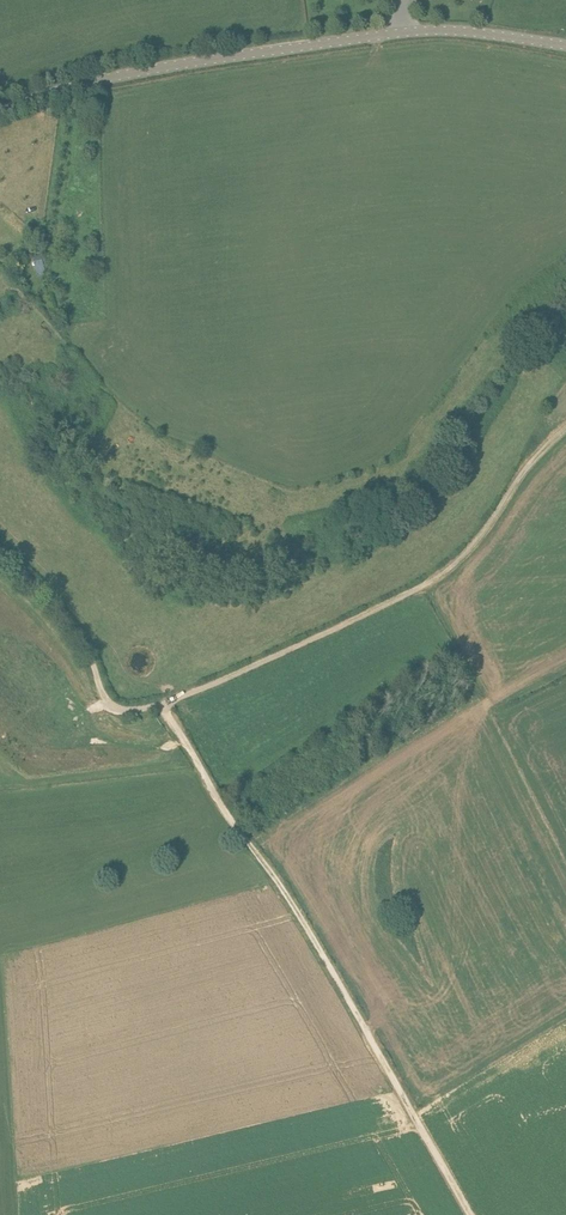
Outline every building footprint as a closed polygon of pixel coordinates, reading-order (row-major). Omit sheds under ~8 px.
[(40,255),(32,258),(37,274),(45,271),(40,255)]
